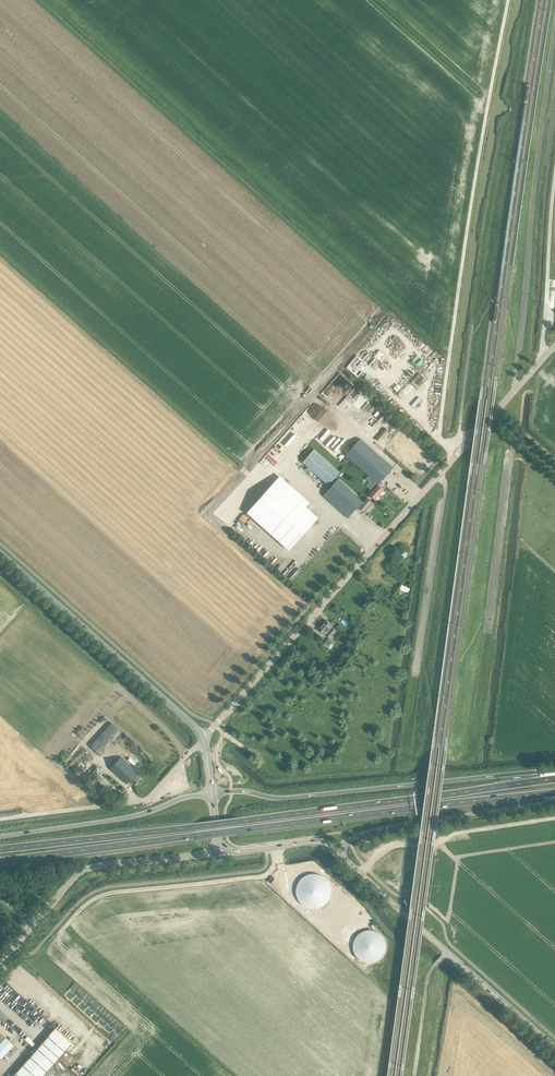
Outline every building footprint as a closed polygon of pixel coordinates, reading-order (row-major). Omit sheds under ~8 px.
[(418,389),(428,379),(420,372),(411,382),(418,389)] [(402,377),(393,386),(398,391),(407,382),(402,377)] [(378,409),(375,414),(371,412),(362,425),(370,430),(383,412),(378,409)] [(361,439),(346,455),(376,482),(370,488),(373,490),(372,491),(370,491),(369,492),(370,494),(376,500),(384,490),(378,485),(393,468),(361,439)] [(328,485),(340,472),(314,449),(303,462),(328,485)] [(338,479),(323,495),(348,517),(358,506),(365,512),(373,503),(367,497),(363,501),(338,479)] [(278,480),(248,513),(289,550),(319,517),(278,480)] [(409,592),(411,587),(402,584),(400,588),(409,592)] [(327,621),(323,625),(333,634),(336,631),(332,627),(333,626),(327,621)] [(333,634),(323,625),(319,630),(325,635),(326,634),(330,638),(333,634)] [(328,646),(330,644),(333,642),(329,638),(326,641),(324,643),(328,646)] [(101,755),(122,732),(112,722),(91,746),(101,755)] [(135,785),(141,778),(138,775),(139,774),(137,773),(138,772),(134,768),(138,763),(130,756),(126,760),(121,757),(111,768),(127,784),(130,780),(135,785)] [(98,783),(106,774),(97,766),(89,775),(98,783)] [(316,873),(311,873),(305,875),(301,878),(298,883),(296,888),(296,894),(298,899),(301,903),(306,906),(311,908),(316,908),(322,906),(326,903),(329,899),(331,893),(331,888),(329,882),(326,878),(321,875),(316,873)] [(330,924),(330,916),(322,916),(322,914),(320,914),(320,921),(322,921),(322,927),(328,927),(328,924),(330,924)] [(381,958),(384,953),(386,948),(386,943),(384,938),(380,933),(375,930),(370,929),(364,930),(359,932),(355,937),(353,942),(352,948),(354,953),(357,957),(361,961),(366,962),(372,962),(377,961),(381,958)] [(71,1041),(56,1028),(15,1075),(40,1075),(71,1041)] [(14,1045),(0,1032),(0,1057),(2,1059),(14,1045)]
